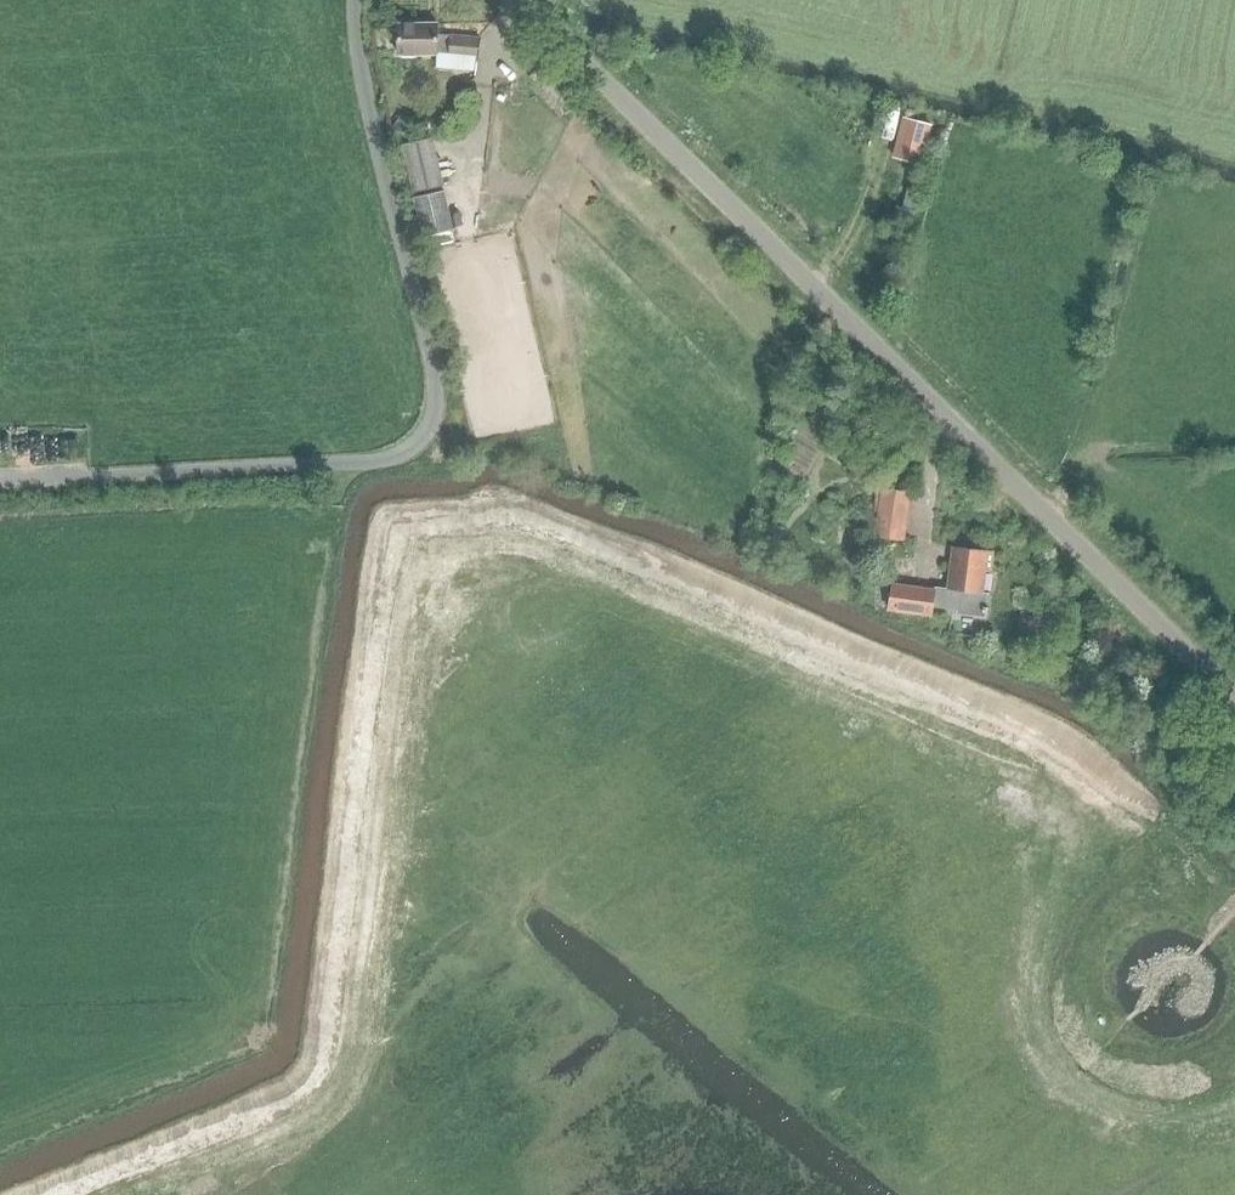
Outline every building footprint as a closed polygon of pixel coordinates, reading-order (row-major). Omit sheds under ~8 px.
[(436,23),(398,24),(399,53),(437,52),(479,56),(480,37),(437,33),(436,23)] [(401,114),(392,126),(406,135),(414,123),(401,114)] [(930,125),(904,118),(894,156),(919,163),(930,125)] [(443,184),(432,136),(403,143),(414,190),(443,184)] [(907,187),(902,206),(916,210),(921,191),(907,187)] [(453,227),(447,200),(444,189),(415,196),(423,234),(453,227)] [(896,205),(892,219),(912,224),(916,210),(902,206),(896,205)] [(874,536),(899,540),(905,491),(881,488),(874,536)] [(994,573),(997,553),(964,548),(961,567),(954,566),(950,592),(896,584),(892,611),(934,617),(935,606),(960,609),(960,615),(988,619),(989,613),(991,614),(992,608),(990,608),(991,595),(992,595),(993,594),(986,593),(989,573),(994,573)]
